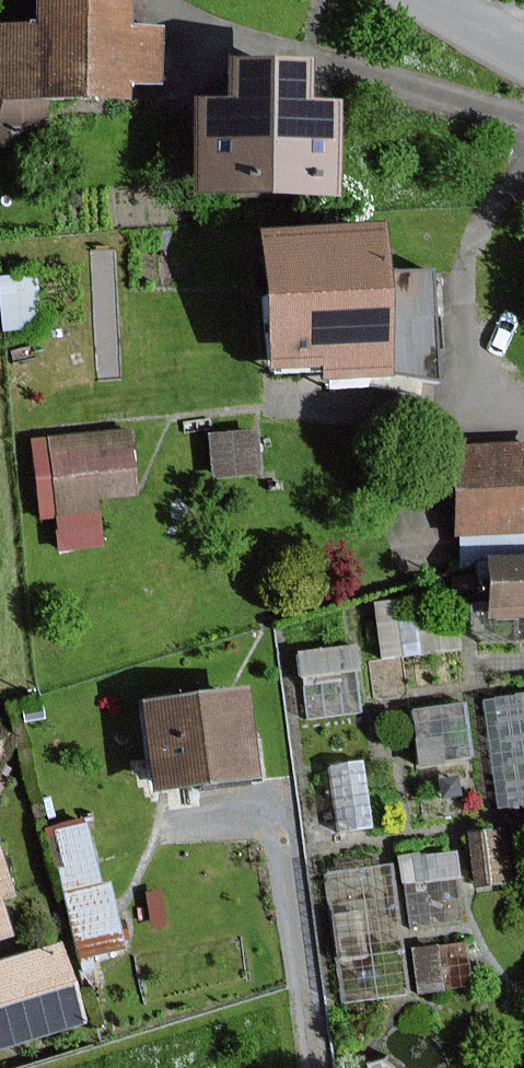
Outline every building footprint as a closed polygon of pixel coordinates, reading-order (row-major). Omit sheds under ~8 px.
[(42,25),(0,25),(0,95),(127,96),(127,80),(161,80),(161,30),(129,30),(129,0),(43,0),(42,25)] [(307,61),(235,61),(235,102),(203,101),(202,189),(274,189),(338,190),(339,103),(306,102),(307,61)] [(434,372),(429,272),(385,274),(383,227),(273,233),(279,364),(327,362),(328,377),(390,374),(434,372)] [(36,539),(97,537),(96,488),(130,487),(129,422),(34,424),(36,539)] [(462,447),(463,530),(523,529),(523,445),(462,447)] [(495,560),(495,614),(523,614),(523,560),(495,560)] [(242,691),(151,702),(161,786),(252,775),(242,691)] [(488,701),(502,806),(523,803),(523,697),(488,701)] [(410,705),(412,754),(464,752),(462,702),(410,705)] [(67,938),(107,933),(94,812),(54,816),(67,938)] [(9,934),(0,905),(0,936),(9,934)] [(62,947),(0,966),(0,1045),(84,1021),(62,947)]
